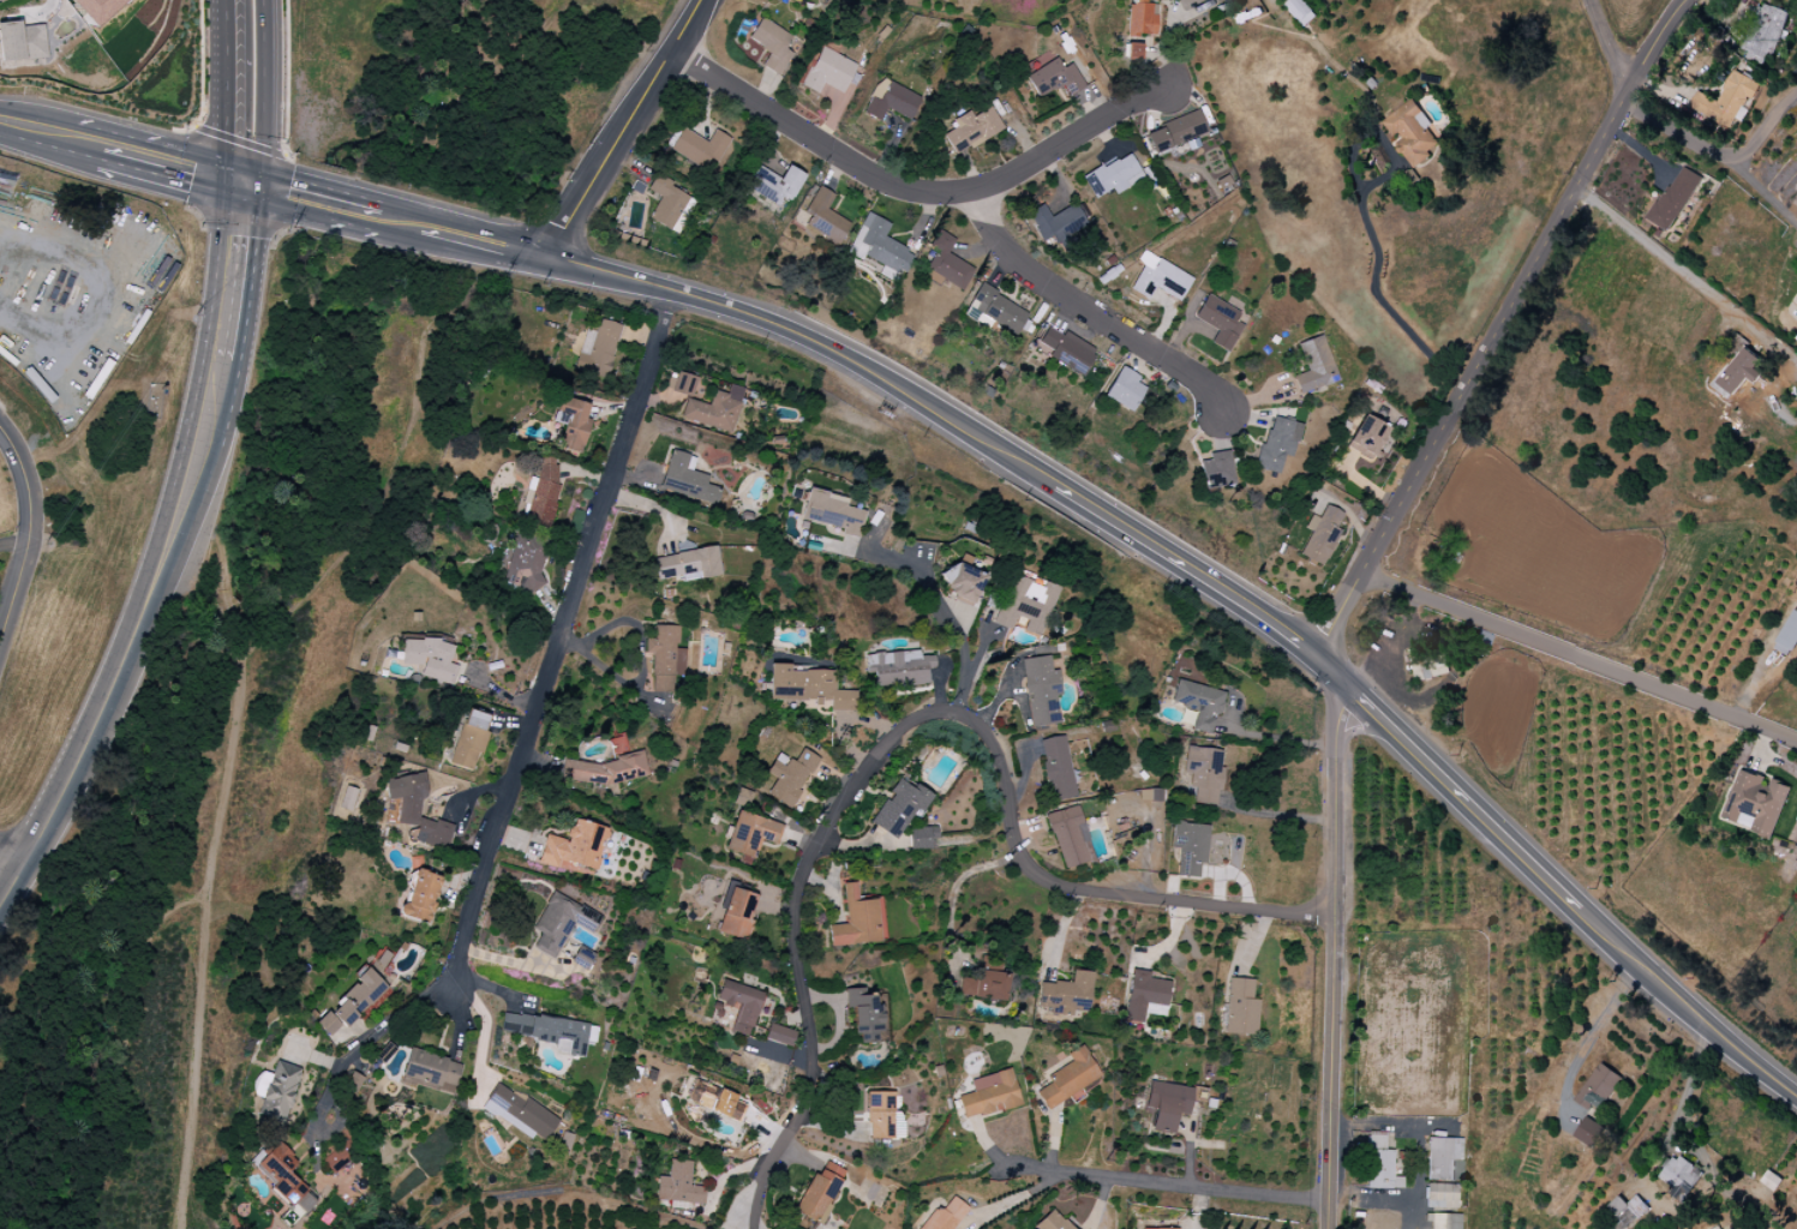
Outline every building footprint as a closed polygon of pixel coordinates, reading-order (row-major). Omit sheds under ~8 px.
[(96,28),(72,0),(127,0),(96,28)] [(1316,16),(1302,0),(1289,0),(1284,5),(1304,27),(1316,16)] [(1128,1),(1127,35),(1154,36),(1155,2),(1128,1)] [(1782,32),(1782,31),(1788,13),(1758,2),(1740,54),(1771,65),(1782,32)] [(762,17),(747,40),(769,55),(763,66),(778,76),(792,53),(786,49),(793,37),(762,17)] [(46,56),(0,62),(0,22),(19,20),(20,28),(42,25),(46,56)] [(1140,44),(1125,44),(1125,60),(1140,60),(1140,44)] [(820,47),(799,85),(817,95),(823,83),(843,94),(857,67),(820,47)] [(1071,63),(1062,68),(1056,58),(1024,77),(1037,99),(1062,84),(1069,96),(1085,87),(1071,63)] [(1727,133),(1744,97),(1751,100),(1758,83),(1731,70),(1716,102),(1696,92),(1686,113),(1727,133)] [(888,82),(879,101),(870,97),(863,115),(879,122),(885,109),(910,121),(921,97),(888,82)] [(1381,121),(1395,140),(1394,141),(1413,169),(1432,156),(1428,151),(1438,144),(1427,127),(1431,124),(1413,99),(1381,121)] [(992,106),(975,115),(971,110),(953,121),(957,130),(944,137),(954,155),(970,145),(972,149),(1006,128),(992,106)] [(1207,135),(1199,112),(1143,131),(1151,153),(1207,135)] [(684,130),(671,150),(697,166),(703,156),(718,164),(732,140),(717,131),(709,144),(684,130)] [(1113,194),(1143,180),(1130,153),(1081,176),(1092,199),(1111,189),(1113,194)] [(756,164),(742,187),(781,211),(804,175),(789,167),(780,179),(756,164)] [(1700,177),(1680,165),(1647,221),(1667,233),(1700,177)] [(658,173),(647,190),(661,199),(648,220),(672,234),(693,199),(672,187),(673,182),(658,173)] [(825,210),(834,196),(818,186),(804,210),(810,214),(804,225),(837,245),(850,224),(825,210)] [(1025,212),(1040,241),(1050,236),(1054,243),(1087,227),(1075,204),(1048,217),(1042,204),(1025,212)] [(882,239),(889,224),(865,212),(847,251),(902,277),(913,253),(882,239)] [(973,269),(946,254),(954,239),(937,230),(928,246),(935,250),(921,276),(937,285),(940,280),(960,291),(973,269)] [(1192,279),(1158,259),(1150,271),(1143,266),(1129,289),(1146,300),(1154,287),(1178,302),(1192,279)] [(1027,313),(979,285),(961,314),(972,321),(976,313),(1014,336),(1027,313)] [(1237,312),(1207,294),(1193,318),(1216,331),(1209,343),(1226,352),(1242,326),(1233,320),(1237,312)] [(622,326),(600,319),(583,372),(604,379),(622,326)] [(1095,351),(1062,331),(1060,336),(1046,327),(1036,343),(1050,351),(1046,357),(1080,377),(1095,351)] [(1296,344),(1306,371),(1292,376),(1299,394),(1337,381),(1321,335),(1296,344)] [(1748,345),(1740,336),(1726,348),(1735,357),(1748,345)] [(1730,399),(1744,377),(1754,383),(1760,373),(1754,369),(1761,359),(1741,347),(1714,389),(1730,399)] [(1103,398),(1131,412),(1143,388),(1134,383),(1138,376),(1118,366),(1103,398)] [(669,391),(690,398),(697,379),(676,372),(669,391)] [(708,406),(685,399),(679,418),(731,433),(743,389),(728,385),(726,394),(713,391),(708,406)] [(590,420),(585,419),(589,404),(559,397),(555,412),(566,415),(557,447),(581,454),(590,420)] [(1345,447),(1370,461),(1388,429),(1364,415),(1345,447)] [(1300,424),(1268,416),(1256,469),(1278,474),(1283,455),(1292,458),(1300,424)] [(1203,490),(1233,485),(1227,450),(1207,454),(1208,460),(1198,462),(1203,490)] [(660,491),(716,504),(720,488),(706,485),(708,476),(691,472),(695,457),(669,451),(660,491)] [(800,519),(841,529),(840,534),(858,538),(864,511),(845,507),(847,498),(807,489),(800,519)] [(1323,567),(1339,530),(1336,529),(1343,513),(1324,505),(1318,519),(1310,515),(1304,529),(1310,531),(1299,556),(1323,567)] [(517,529),(502,582),(535,592),(551,539),(517,529)] [(653,557),(656,580),(682,576),(683,581),(720,576),(716,548),(653,557)] [(972,606),(985,576),(950,561),(942,579),(947,581),(941,593),(972,606)] [(1057,585),(1011,571),(994,625),(1010,629),(1014,616),(1026,620),(1023,630),(1041,636),(1057,585)] [(1796,642),(1796,602),(1773,649),(1789,657),(1796,642)] [(651,692),(673,692),(673,675),(685,675),(685,649),(678,649),(678,626),(654,626),(654,640),(645,640),(645,654),(651,654),(651,692)] [(453,647),(407,635),(400,662),(422,668),(419,677),(452,686),(457,666),(449,664),(453,647)] [(928,684),(926,669),(934,668),(933,656),(919,657),(918,650),(864,655),(866,673),(873,673),(875,689),(928,684)] [(1022,659),(1030,727),(1058,724),(1055,695),(1060,694),(1057,670),(1051,671),(1049,656),(1022,659)] [(769,703),(829,701),(829,711),(854,710),(854,691),(834,691),(834,670),(789,671),(789,664),(768,664),(769,703)] [(1224,693),(1177,680),(1170,704),(1196,711),(1191,729),(1209,734),(1215,713),(1218,714),(1224,693)] [(473,770),(477,753),(481,754),(489,716),(462,710),(451,766),(473,770)] [(1038,740),(1050,802),(1076,797),(1063,735),(1038,740)] [(608,785),(649,776),(642,750),(628,753),(623,736),(609,739),(606,763),(600,765),(563,761),(561,780),(608,785)] [(1222,750),(1185,747),(1183,774),(1188,774),(1186,802),(1215,804),(1215,792),(1219,793),(1222,750)] [(765,773),(775,779),(766,794),(788,808),(818,759),(801,748),(793,763),(777,753),(765,773)] [(1788,786),(1770,780),(1767,793),(1759,790),(1763,777),(1738,769),(1723,818),(1738,823),(1741,812),(1755,817),(1751,832),(1772,839),(1788,786)] [(396,824),(417,826),(415,844),(450,849),(453,824),(419,820),(421,798),(424,798),(426,779),(387,774),(384,798),(399,800),(396,824)] [(870,824),(895,840),(909,817),(916,821),(932,796),(914,785),(912,789),(897,779),(888,792),(889,793),(870,824)] [(1160,801),(1160,790),(1142,790),(1142,801),(1160,801)] [(1048,813),(1060,868),(1091,861),(1079,806),(1048,813)] [(724,851),(753,859),(759,840),(777,846),(782,825),(735,812),(724,851)] [(538,864),(559,869),(561,862),(596,870),(606,828),(571,819),(566,840),(544,835),(538,864)] [(1208,824),(1173,823),(1172,849),(1178,849),(1177,877),(1198,878),(1198,864),(1206,864),(1208,824)] [(930,848),(929,840),(938,839),(937,827),(908,829),(909,849),(930,848)] [(400,916),(427,924),(440,877),(414,869),(400,916)] [(842,883),(846,925),(827,926),(829,946),(884,942),(880,898),(857,900),(855,882),(842,883)] [(757,895),(727,886),(714,932),(744,941),(757,895)] [(601,916),(551,892),(533,930),(540,933),(532,949),(555,960),(572,924),(592,934),(601,916)] [(340,1050),(364,1025),(359,1021),(389,989),(363,964),(352,976),(357,981),(314,1025),(340,1050)] [(1091,972),(1071,970),(1070,984),(1040,981),(1037,1011),(1072,1014),(1072,1011),(1087,1012),(1091,972)] [(1143,1024),(1145,1004),(1166,1007),(1169,981),(1148,979),(1149,972),(1131,970),(1125,1022),(1143,1024)] [(958,998),(1006,999),(1007,973),(977,972),(977,979),(959,978),(958,998)] [(1252,980),(1228,978),(1225,1034),(1256,1035),(1257,1000),(1251,1000),(1252,980)] [(763,993),(721,980),(715,1001),(737,1008),(729,1031),(749,1037),(763,993)] [(877,1043),(877,1033),(882,1033),(881,1004),(874,1005),(874,996),(864,996),(864,988),(844,989),(845,1008),(854,1008),(856,1044),(877,1043)] [(583,1058),(585,1042),(594,1043),(597,1025),(503,1013),(500,1034),(556,1042),(555,1054),(583,1058)] [(790,1048),(796,1033),(769,1024),(764,1039),(790,1048)] [(1099,1077),(1081,1045),(1066,1054),(1071,1062),(1050,1074),(1054,1082),(1035,1092),(1046,1110),(1069,1097),(1073,1103),(1084,1096),(1080,1089),(1099,1077)] [(400,1080),(454,1095),(462,1064),(439,1058),(440,1054),(409,1046),(400,1080)] [(284,1124),(301,1070),(274,1061),(256,1115),(284,1124)] [(1621,1078),(1600,1063),(1575,1098),(1596,1113),(1621,1078)] [(1019,1104),(1009,1069),(969,1080),(972,1092),(956,1097),(963,1121),(1019,1104)] [(345,1083),(354,1089),(361,1078),(352,1072),(345,1083)] [(684,1101),(739,1123),(748,1101),(693,1079),(684,1101)] [(1172,1134),(1175,1114),(1187,1116),(1192,1089),(1149,1081),(1143,1115),(1152,1116),(1149,1130),(1172,1134)] [(531,1139),(534,1134),(545,1141),(559,1119),(497,1082),(481,1109),(531,1139)] [(893,1113),(893,1092),(867,1092),(866,1139),(901,1140),(902,1113),(893,1113)] [(1591,1148),(1604,1128),(1585,1117),(1572,1136),(1591,1148)] [(1403,1189),(1403,1177),(1392,1177),(1392,1151),(1384,1151),(1385,1133),(1366,1133),(1366,1189),(1403,1189)] [(1425,1180),(1461,1181),(1462,1139),(1426,1138),(1425,1180)] [(288,1173),(298,1162),(277,1142),(253,1169),(302,1215),(315,1201),(307,1193),(308,1191),(288,1173)] [(1673,1186),(1668,1195),(1685,1203),(1702,1171),(1671,1155),(1658,1179),(1673,1186)] [(691,1161),(668,1160),(668,1177),(656,1177),(655,1202),(703,1204),(704,1187),(690,1186),(691,1161)] [(846,1172),(826,1161),(818,1176),(813,1173),(793,1212),(818,1225),(846,1172)] [(1457,1208),(1457,1184),(1426,1184),(1425,1208),(1457,1208)] [(1619,1195),(1602,1210),(1619,1228),(1626,1228),(1649,1208),(1636,1195),(1626,1204),(1619,1195)] [(969,1209),(953,1196),(941,1211),(936,1207),(919,1228),(952,1228),(969,1209)] [(1053,1209),(1034,1226),(1037,1228),(1071,1228),(1053,1209)] [(1425,1214),(1425,1222),(1430,1222),(1430,1228),(1461,1228),(1461,1215),(1425,1214)]
